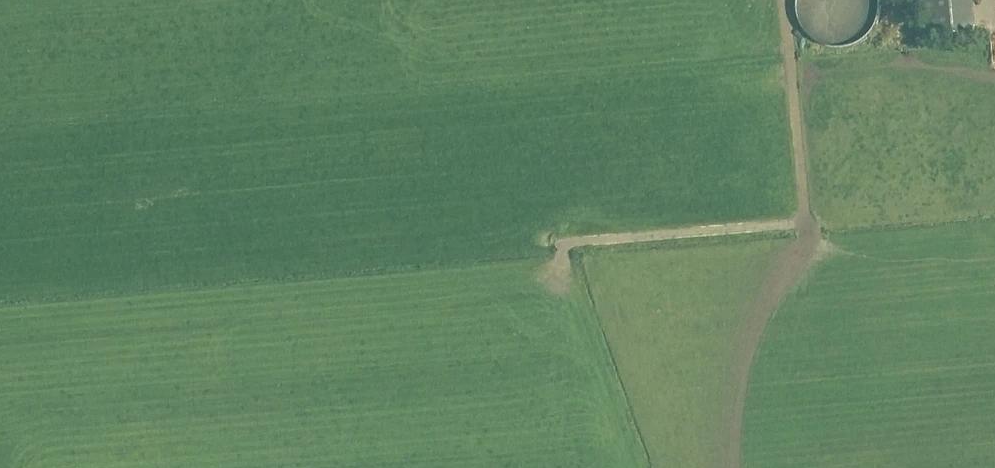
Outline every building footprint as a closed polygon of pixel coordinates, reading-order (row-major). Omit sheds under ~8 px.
[(922,40),(974,35),(971,0),(918,0),(922,40)]
